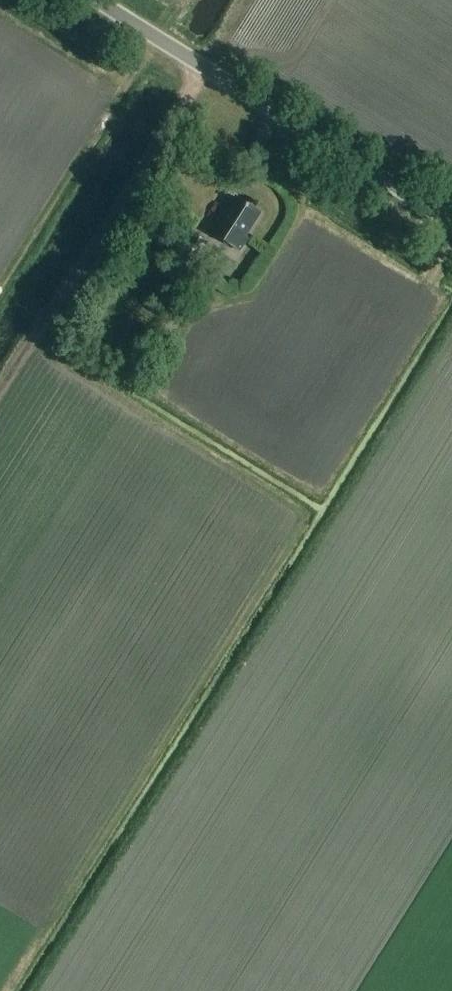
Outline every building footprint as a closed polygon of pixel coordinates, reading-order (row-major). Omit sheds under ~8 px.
[(246,238),(261,214),(237,199),(226,215),(224,213),(211,233),(241,252),(248,240),(246,238)] [(181,287),(209,243),(194,232),(165,277),(181,287)]
